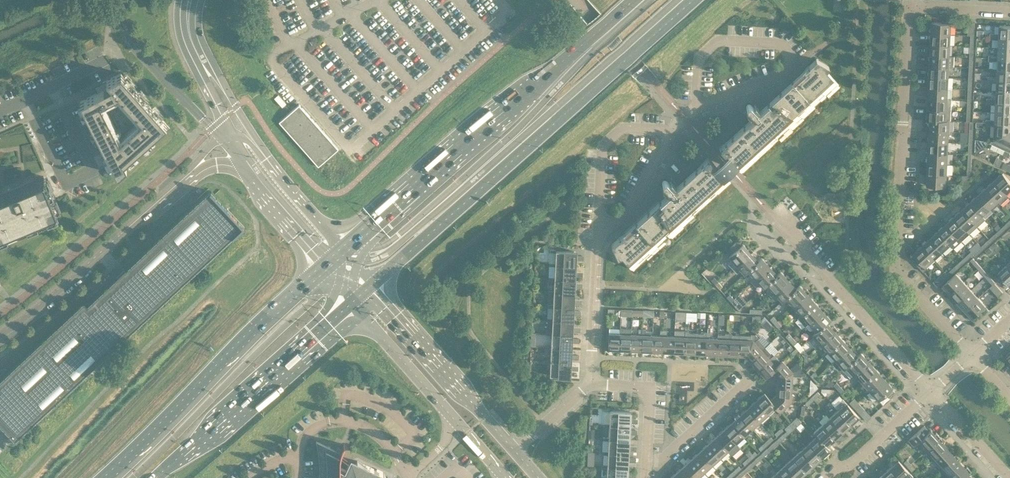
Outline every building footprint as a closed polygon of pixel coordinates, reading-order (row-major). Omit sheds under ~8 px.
[(930,28),(930,33),(951,34),(951,23),(950,23),(950,21),(942,21),(942,22),(932,22),(932,27),(930,28)] [(995,33),(994,39),(999,39),(999,36),(1009,37),(1009,26),(1000,25),(999,34),(995,33)] [(931,39),(931,44),(950,45),(951,34),(930,33),(930,38),(931,39)] [(999,36),(999,39),(999,47),(1009,48),(1009,37),(999,36)] [(929,50),(929,54),(950,56),(950,45),(931,44),(931,49),(929,50)] [(1009,59),(1009,48),(999,47),(998,55),(994,55),(993,61),(998,61),(998,58),(1009,59)] [(930,61),(930,65),(949,66),(950,56),(929,54),(929,59),(930,61)] [(998,58),(998,61),(998,69),(1009,69),(1009,59),(998,58)] [(746,107),(746,108),(748,110),(744,113),(752,121),(751,122),(746,127),(744,125),(745,127),(734,137),(732,136),(733,138),(722,148),(720,146),(719,147),(726,154),(720,159),(729,169),(730,169),(735,164),(739,169),(836,81),(826,70),(829,66),(816,59),(808,66),(810,68),(806,72),(804,70),(804,71),(805,73),(794,83),(792,81),(792,82),(793,84),(782,94),(780,92),(780,93),(781,94),(770,105),(768,103),(768,104),(769,105),(759,115),(756,111),(758,108),(754,104),(752,106),(751,104),(750,104),(750,103),(749,103),(748,103),(747,104),(746,104),(746,105),(746,106),(746,107)] [(928,71),(928,76),(949,77),(949,66),(930,65),(930,70),(928,71)] [(1009,80),(1009,69),(998,69),(997,77),(992,76),(992,82),(997,82),(997,80),(1009,80)] [(98,137),(99,139),(105,151),(106,151),(111,161),(110,161),(117,175),(170,127),(121,73),(102,82),(94,86),(97,92),(80,101),(98,137)] [(929,82),(929,87),(948,88),(949,77),(928,76),(928,81),(929,82)] [(997,80),(997,82),(997,90),(1009,91),(1009,80),(997,80)] [(927,93),(927,98),(947,99),(948,88),(929,87),(929,92),(927,93)] [(1009,102),(1009,91),(997,90),(996,98),(991,98),(991,104),(996,104),(996,101),(1009,102)] [(282,107),(286,103),(278,94),(275,97),(274,98),(276,100),(282,107)] [(928,104),(928,108),(951,110),(951,99),(947,99),(927,98),(927,102),(928,104)] [(996,101),(996,104),(995,112),(1009,113),(1009,102),(996,101)] [(279,122),(318,166),(338,148),(299,104),(279,122)] [(950,121),(951,110),(928,108),(928,113),(926,114),(926,120),(929,120),(929,119),(946,120),(949,120),(949,121),(950,121)] [(1009,123),(1009,113),(995,112),(995,120),(990,120),(990,125),(995,125),(995,123),(1009,123)] [(929,119),(929,120),(929,124),(930,126),(930,130),(949,131),(949,121),(949,120),(946,120),(929,119)] [(995,123),(995,125),(994,140),(1009,130),(1009,123),(995,123)] [(949,131),(930,130),(929,135),(928,136),(928,141),(948,142),(949,131)] [(994,140),(1007,146),(1005,150),(1009,152),(1009,147),(1009,146),(1009,130),(994,140)] [(948,142),(928,141),(928,146),(929,147),(929,152),(948,153),(948,142)] [(948,153),(929,152),(928,157),(927,158),(927,163),(947,164),(948,153)] [(668,182),(667,180),(666,180),(665,179),(664,179),(663,180),(662,180),(662,181),(662,182),(662,183),(662,184),(664,186),(662,188),(666,192),(668,190),(672,194),(662,203),(660,201),(660,202),(661,203),(650,214),(648,212),(649,214),(638,224),(636,223),(637,225),(626,235),(624,234),(625,236),(621,240),(619,238),(611,244),(617,258),(621,256),(631,267),(728,179),(724,174),(729,169),(720,159),(715,164),(708,157),(707,158),(709,160),(698,170),(696,168),(696,169),(697,171),(686,181),(684,179),(684,180),(685,182),(679,187),(672,179),(668,182)] [(947,164),(927,163),(927,167),(928,169),(928,174),(947,174),(947,164)] [(1006,194),(1009,190),(1009,181),(1003,173),(994,180),(1006,194)] [(946,186),(947,174),(928,174),(927,178),(926,179),(926,185),(937,185),(937,187),(945,187),(945,186),(946,186)] [(43,176),(0,194),(0,231),(57,208),(43,176)] [(986,187),(1001,204),(1009,196),(1006,194),(994,180),(986,187)] [(978,195),(990,208),(993,211),(1001,204),(986,187),(978,195)] [(15,439),(243,226),(210,190),(125,269),(125,268),(119,274),(114,278),(115,279),(87,305),(84,302),(0,380),(0,423),(15,439)] [(970,202),(982,215),(990,208),(978,195),(970,202)] [(962,209),(978,226),(986,219),(982,215),(970,202),(962,209)] [(954,217),(966,230),(970,234),(978,226),(962,209),(954,217)] [(946,224),(958,237),(966,230),(954,217),(946,224)] [(938,231),(950,244),(954,248),(962,241),(958,237),(946,224),(938,231)] [(1005,224),(997,232),(999,234),(1007,227),(1005,224)] [(930,238),(942,252),(950,244),(938,231),(930,238)] [(1009,235),(1006,231),(1002,236),(1005,239),(1009,235)] [(999,234),(997,232),(989,239),(991,241),(999,234)] [(922,246),(934,259),(942,252),(930,238),(922,246)] [(989,239),(981,246),(983,249),(991,241),(989,239)] [(732,268),(752,250),(750,248),(748,248),(747,249),(742,243),(741,244),(737,240),(729,247),(733,252),(728,256),(731,259),(728,264),(732,268)] [(995,242),(990,246),(994,250),(998,246),(995,242)] [(934,259),(922,246),(914,253),(915,254),(911,258),(924,271),(927,268),(926,266),(934,259)] [(983,249),(981,246),(973,253),(973,254),(975,256),(983,249)] [(994,250),(990,246),(985,250),(989,254),(994,250)] [(555,252),(555,263),(555,264),(575,266),(576,251),(556,250),(556,249),(550,249),(550,252),(555,252)] [(752,250),(732,268),(736,273),(741,270),(744,274),(748,271),(747,270),(758,261),(757,260),(753,256),(754,255),(754,253),(752,250)] [(971,251),(963,258),(965,261),(973,254),(973,253),(971,251)] [(747,270),(748,271),(749,272),(747,277),(751,282),(771,264),(769,262),(767,262),(766,262),(761,257),(757,260),(758,261),(747,270)] [(955,266),(957,268),(965,261),(963,258),(955,266)] [(971,260),(978,268),(981,266),(973,258),(971,260)] [(555,264),(555,263),(549,263),(549,266),(555,266),(554,277),(554,278),(575,279),(575,266),(555,264)] [(771,264),(751,282),(755,286),(760,284),(763,287),(767,284),(766,284),(777,274),(776,274),(772,269),(773,269),(773,266),(771,264)] [(1007,264),(998,272),(998,273),(995,276),(1001,283),(1005,280),(1009,286),(1009,268),(1007,264)] [(947,273),(949,276),(957,268),(955,266),(947,273)] [(988,274),(981,266),(978,268),(985,276),(988,274)] [(770,295),(790,278),(788,275),(786,275),(785,276),(780,271),(776,274),(777,274),(766,284),(767,284),(769,287),(766,291),(770,295)] [(940,284),(949,276),(947,273),(945,271),(936,279),(940,284)] [(950,294),(964,281),(956,273),(943,285),(950,294)] [(995,283),(995,282),(988,274),(985,276),(993,284),(994,283),(995,283)] [(554,280),(554,291),(553,292),(574,293),(575,279),(554,278),(554,277),(549,277),(548,280),(554,280)] [(796,288),(795,288),(791,283),(792,282),(792,280),(790,278),(770,295),(774,300),(779,298),(782,301),(786,298),(785,297),(796,288)] [(950,294),(958,302),(971,289),(964,281),(950,294)] [(1003,292),(995,283),(994,283),(993,284),(990,287),(998,296),(1003,292)] [(793,306),(809,291),(807,289),(804,289),(804,290),(799,284),(795,288),(796,288),(785,297),(786,298),(793,306)] [(958,302),(965,309),(978,297),(971,289),(958,302)] [(553,292),(554,291),(548,290),(548,293),(553,294),(553,304),(553,306),(573,307),(574,293),(553,292)] [(801,314),(815,302),(810,297),(811,296),(811,294),(809,291),(793,306),(801,314)] [(986,306),(978,297),(965,309),(972,318),(979,312),(980,313),(986,307),(985,306),(986,306)] [(808,323),(824,309),(822,306),(820,306),(819,307),(815,302),(801,314),(797,318),(805,326),(808,323)] [(553,307),(552,318),(552,320),(573,321),(573,307),(553,306),(553,304),(547,304),(547,307),(553,307)] [(826,322),(827,322),(830,319),(825,314),(826,313),(826,311),(824,309),(808,323),(815,331),(816,331),(826,322)] [(676,312),(675,320),(685,320),(686,312),(684,312),(676,312)] [(552,321),(552,332),(551,333),(572,334),(573,321),(552,320),(552,318),(547,318),(546,321),(552,321)] [(812,334),(820,343),(836,329),(834,326),(832,326),(831,327),(827,322),(826,322),(816,331),(815,331),(812,334)] [(619,349),(620,328),(617,328),(617,333),(609,333),(608,349),(619,349)] [(619,349),(630,350),(631,334),(623,333),(623,328),(620,328),(619,349)] [(631,334),(630,350),(641,350),(642,329),(638,329),(638,334),(631,334)] [(641,350),(652,351),(652,335),(652,331),(645,331),(645,329),(642,329),(641,350)] [(820,343),(828,351),(842,339),(837,334),(838,333),(838,331),(836,329),(820,343)] [(652,335),(652,351),(662,351),(663,330),(660,330),(660,335),(652,335)] [(662,351),(673,352),(674,336),(666,336),(667,330),(663,330),(662,351)] [(674,336),(673,352),(684,353),(685,331),(682,331),(681,336),(674,336)] [(684,353),(695,353),(696,333),(688,333),(688,331),(685,331),(684,353)] [(551,335),(551,346),(551,347),(571,348),(572,334),(551,333),(552,332),(546,332),(546,335),(551,335)] [(703,333),(696,333),(695,353),(705,354),(706,332),(703,332),(703,333)] [(705,354),(716,354),(717,338),(710,338),(710,332),(707,332),(706,332),(705,354)] [(717,334),(717,338),(716,354),(727,355),(728,333),(725,333),(725,334),(717,334)] [(727,355),(738,355),(739,335),(732,334),(732,333),(728,333),(727,355)] [(750,335),(739,335),(738,355),(745,355),(755,334),(751,334),(750,335)] [(745,355),(750,361),(765,347),(757,339),(758,338),(755,334),(745,355)] [(828,351),(835,360),(851,346),(849,343),(847,343),(846,344),(842,339),(828,351)] [(551,349),(550,360),(550,361),(571,362),(571,348),(551,347),(551,346),(545,345),(545,348),(551,349)] [(843,369),(847,366),(847,365),(857,356),(857,355),(852,351),(853,350),(853,348),(851,346),(835,360),(831,363),(839,372),(843,369)] [(770,353),(765,347),(750,361),(757,369),(773,354),(771,352),(770,353)] [(790,353),(792,356),(798,350),(796,347),(794,349),(793,350),(790,352),(790,353)] [(852,376),(854,374),(870,359),(868,357),(866,357),(865,357),(860,352),(857,355),(857,356),(847,365),(847,366),(849,368),(848,371),(852,376)] [(765,377),(772,371),(771,371),(778,364),(773,359),(775,357),(773,354),(757,369),(765,377)] [(570,376),(571,362),(550,361),(550,360),(545,359),(544,362),(550,362),(549,375),(570,376)] [(854,374),(862,382),(876,369),(871,364),(872,364),(872,361),(870,359),(854,374)] [(771,371),(772,371),(777,377),(792,372),(782,360),(778,364),(771,371)] [(862,382),(870,391),(885,376),(883,374),(881,374),(880,374),(876,369),(862,382)] [(777,377),(776,386),(791,386),(792,372),(777,377)] [(888,378),(885,376),(870,391),(878,399),(885,393),(888,397),(894,391),(891,387),(892,387),(887,381),(888,378)] [(791,386),(776,386),(776,394),(791,401),(791,386)] [(811,397),(813,399),(819,394),(817,391),(811,397)] [(770,400),(770,399),(764,393),(756,400),(768,414),(775,407),(776,406),(770,400)] [(776,394),(770,399),(770,400),(776,406),(775,407),(779,411),(791,401),(776,394)] [(813,399),(811,397),(805,403),(807,405),(813,399)] [(834,406),(837,410),(851,425),(859,417),(842,399),(834,406)] [(756,400),(748,408),(760,421),(768,414),(756,400)] [(857,401),(852,405),(860,413),(864,409),(857,401)] [(760,421),(748,408),(740,415),(752,428),(760,421)] [(837,410),(829,417),(843,432),(851,425),(837,410)] [(603,426),(609,426),(609,425),(629,426),(630,412),(610,411),(609,423),(603,423),(603,426)] [(740,415),(732,422),(744,435),(752,428),(740,415)] [(843,432),(829,417),(821,424),(835,440),(843,432)] [(799,419),(792,425),(795,427),(801,422),(799,419)] [(744,435),(732,422),(724,429),(735,443),(744,435)] [(813,432),(816,436),(817,435),(826,446),(827,445),(828,446),(835,440),(821,424),(813,432)] [(603,440),(608,440),(608,439),(629,440),(629,426),(609,425),(609,426),(608,437),(603,437),(603,440)] [(792,425),(786,430),(789,433),(795,427),(792,425)] [(917,442),(925,450),(940,437),(936,432),(934,434),(930,429),(927,432),(922,427),(908,440),(913,445),(917,442)] [(774,433),(776,436),(783,430),(780,428),(774,433)] [(735,443),(724,429),(716,437),(728,450),(735,443)] [(783,434),(776,439),(779,442),(785,436),(783,434)] [(817,435),(816,436),(809,443),(822,458),(831,450),(828,446),(827,445),(826,446),(817,435)] [(728,450),(716,437),(708,444),(719,457),(728,450)] [(770,437),(764,442),(767,445),(773,439),(770,437)] [(925,450),(932,459),(946,447),(942,443),(944,441),(940,437),(925,450)] [(628,453),(629,440),(608,439),(608,440),(607,451),(602,451),(602,454),(608,454),(607,453),(628,453)] [(779,442),(776,439),(770,445),(773,447),(779,442)] [(385,474),(357,461),(349,464),(346,470),(340,467),(340,461),(340,457),(341,454),(341,453),(317,441),(316,441),(317,445),(318,449),(318,451),(319,456),(319,459),(319,462),(319,466),(319,471),(319,475),(319,477),(386,477),(385,474)] [(760,450),(767,445),(764,442),(758,448),(760,450)] [(809,443),(801,450),(814,465),(822,458),(809,443)] [(719,457),(708,444),(700,451),(712,465),(719,457)] [(932,459),(940,467),(955,453),(951,449),(949,450),(946,447),(932,459)] [(767,448),(760,454),(763,456),(769,451),(767,448)] [(814,465),(801,450),(793,457),(806,472),(814,465)] [(712,465),(700,451),(692,458),(704,472),(712,465)] [(754,451),(748,457),(751,459),(757,454),(754,451)] [(601,468),(607,468),(607,466),(627,467),(628,453),(607,453),(608,454),(607,465),(601,465),(601,468)] [(940,467),(948,476),(961,464),(958,460),(960,458),(955,453),(940,467)] [(763,456),(760,454),(754,459),(757,462),(763,456)] [(744,465),(751,459),(748,457),(742,462),(744,465)] [(785,464),(797,477),(800,477),(806,472),(793,457),(785,464)] [(692,458),(684,466),(695,477),(697,477),(704,472),(692,458)] [(899,477),(912,477),(913,476),(898,460),(890,467),(899,477)] [(750,463),(744,469),(747,471),(753,466),(750,463)] [(785,464),(777,472),(782,477),(797,477),(785,464)] [(950,477),(962,477),(965,475),(971,471),(966,466),(965,467),(961,464),(948,476),(950,477)] [(627,467),(607,466),(607,468),(606,477),(627,477),(627,467)] [(684,466),(676,473),(680,477),(695,477),(684,466)] [(738,466),(732,471),(734,474),(741,468),(738,466)] [(885,477),(899,477),(890,467),(882,475),(885,477)] [(747,471),(744,469),(738,474),(740,477),(747,471)]
